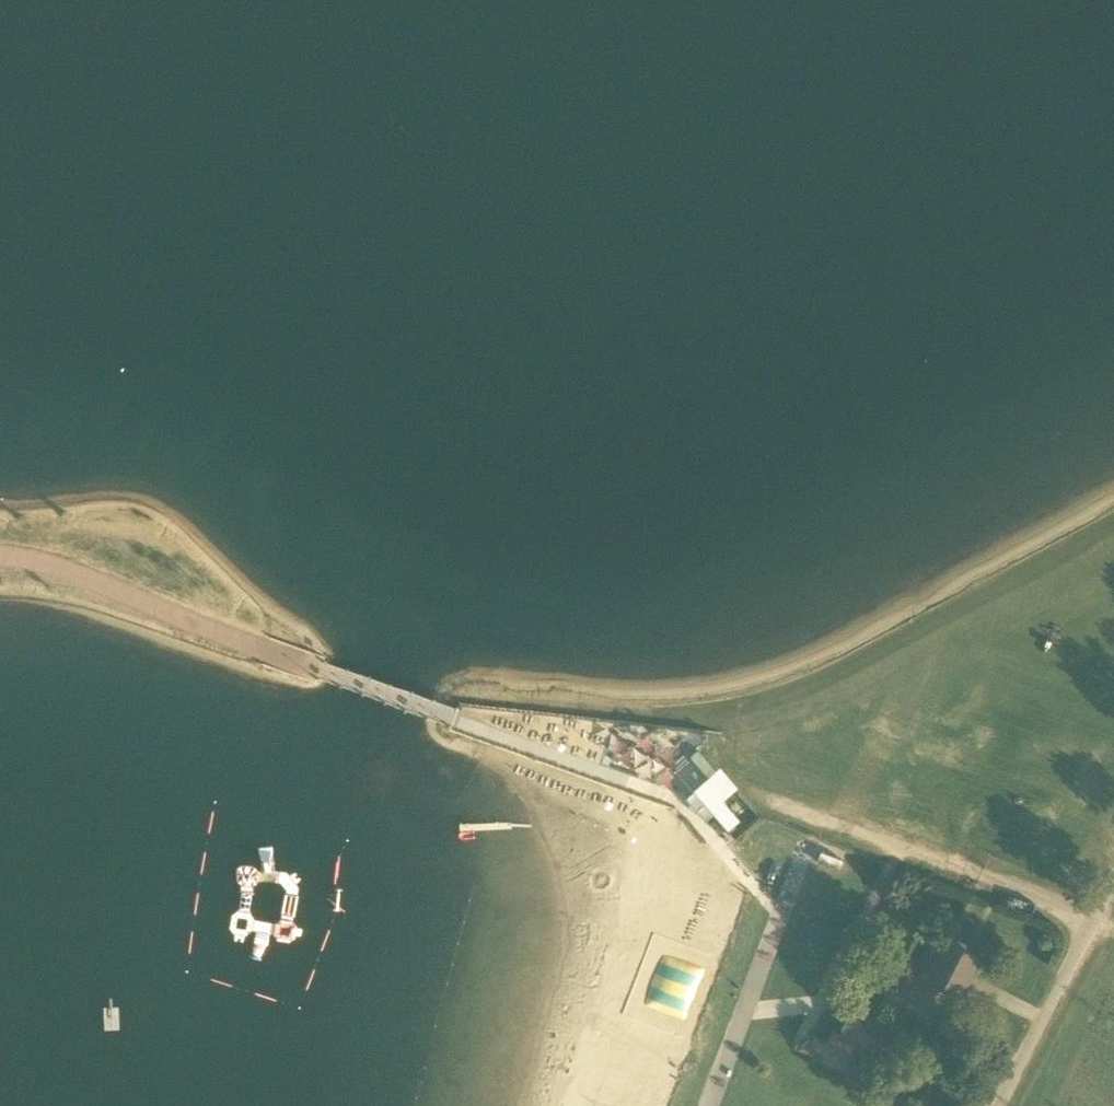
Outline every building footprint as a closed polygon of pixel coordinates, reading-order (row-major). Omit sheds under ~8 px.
[(1107,567),(1113,565),(1113,554),(1111,542),(1101,544),(1107,567)] [(710,780),(719,773),(701,752),(692,759),(710,780)] [(717,771),(694,790),(695,791),(715,815),(729,832),(742,821),(724,800),(726,799),(739,787),(722,767),(717,771)] [(708,824),(716,817),(696,793),(688,800),(708,824)] [(938,930),(919,968),(965,991),(970,980),(984,954),(970,947),(950,937),(938,930)] [(887,1062),(904,1029),(855,1004),(838,1037),(887,1062)]
